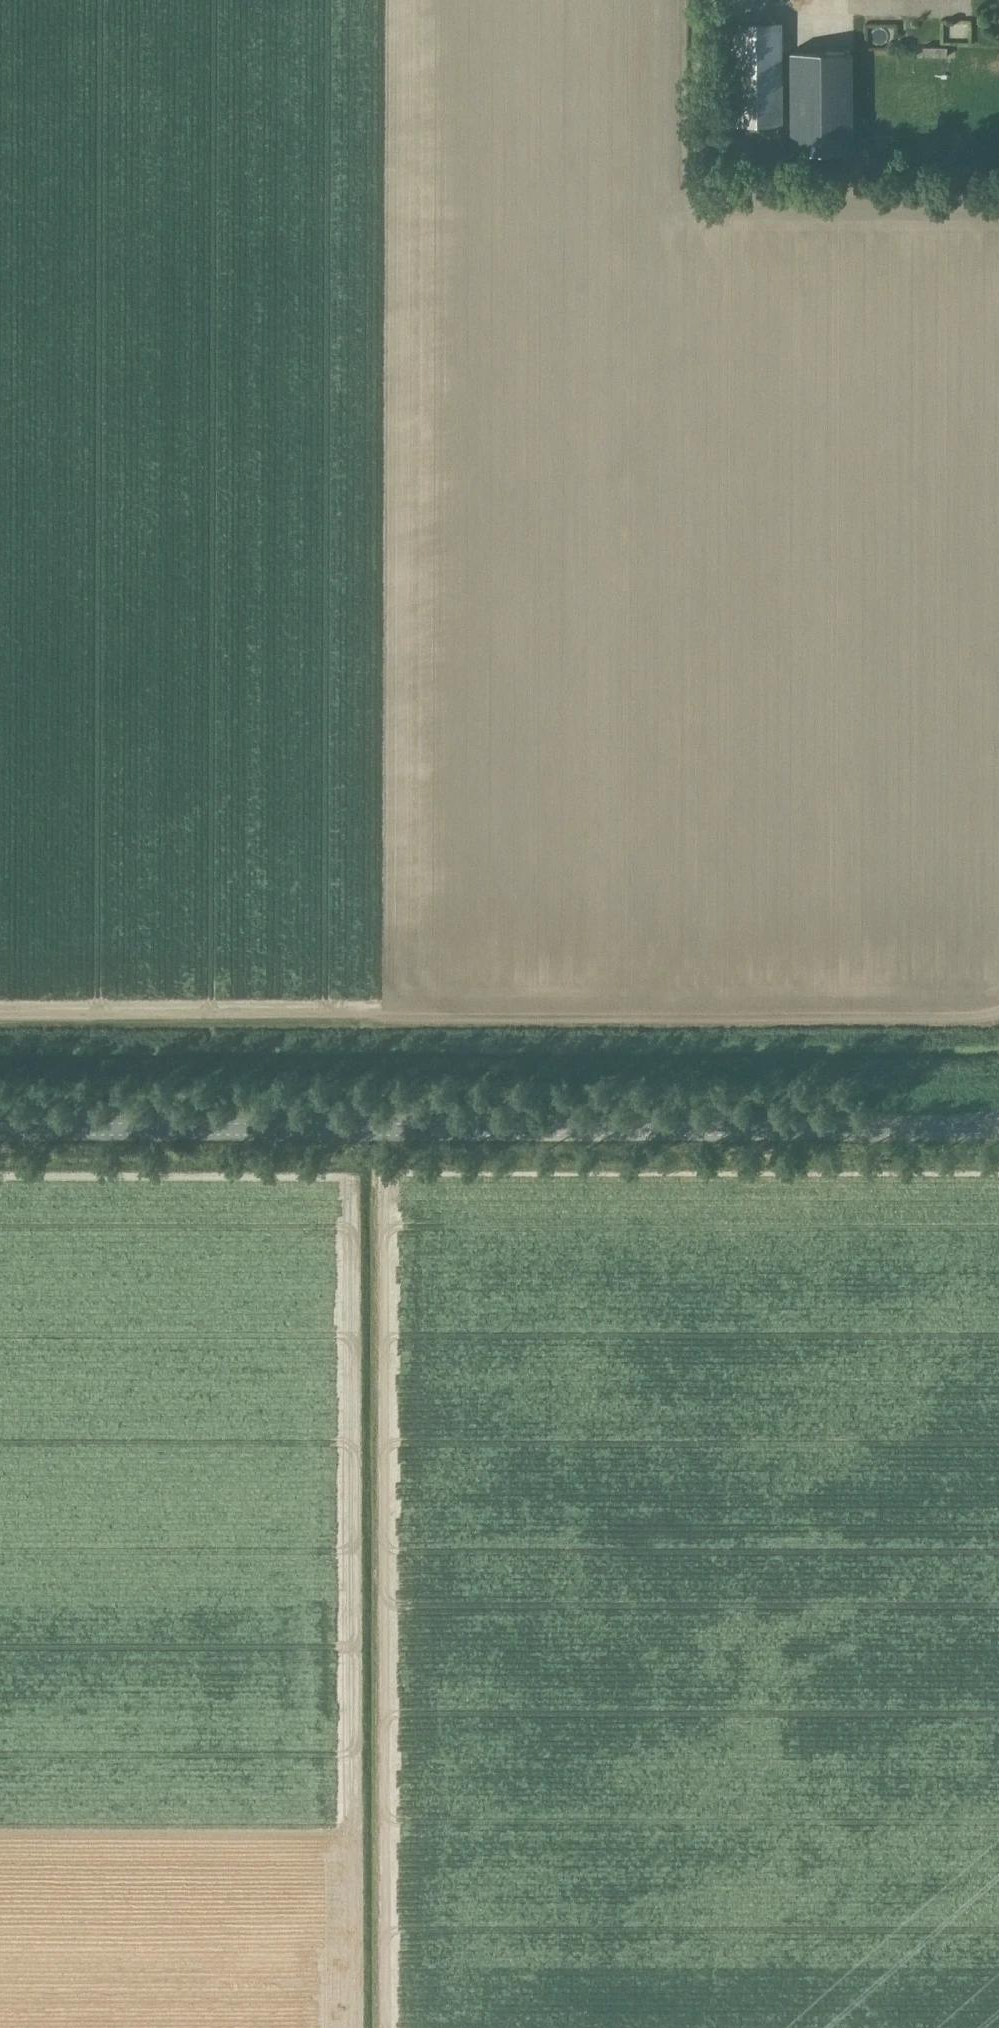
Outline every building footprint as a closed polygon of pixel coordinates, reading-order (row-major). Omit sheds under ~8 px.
[(732,124),(782,124),(782,21),(731,21),(732,124)] [(942,34),(959,34),(959,24),(942,23),(942,34)] [(792,51),(794,151),(854,150),(853,50),(792,51)]
